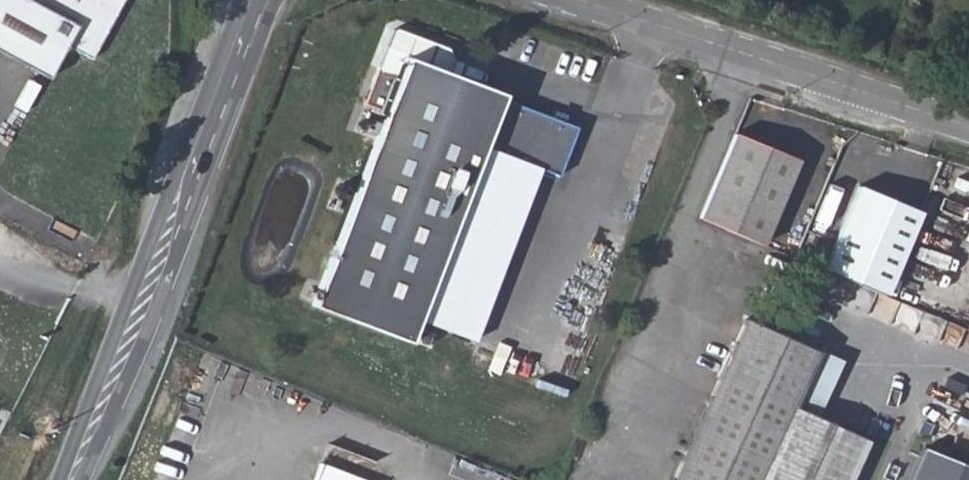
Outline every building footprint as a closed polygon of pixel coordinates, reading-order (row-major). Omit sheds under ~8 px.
[(48,78),(66,45),(91,59),(124,0),(0,0),(0,52),(48,78)] [(447,47),(396,27),(391,29),(377,68),(379,72),(397,79),(311,305),(410,342),(447,244),(456,221),(484,147),(559,176),(577,127),(502,98),(504,94),(448,72),(453,59),(447,47)] [(734,133),(699,218),(762,245),(798,160),(734,133)] [(921,212),(858,186),(823,270),(835,275),(886,296),(921,212)] [(464,224),(456,221),(447,244),(455,247),(464,224)] [(869,439),(795,406),(820,351),(746,319),(676,479),(850,479),(869,439)] [(967,465),(922,447),(908,479),(968,479),(968,460),(967,465)] [(321,463),(314,479),(365,479),(321,463)]
